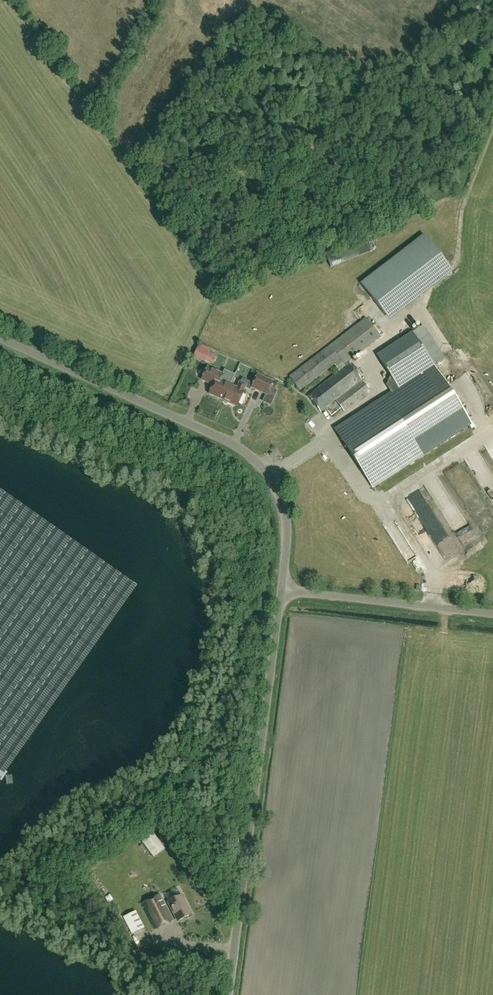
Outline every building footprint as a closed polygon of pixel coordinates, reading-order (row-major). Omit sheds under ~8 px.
[(425,238),(362,280),(376,300),(365,307),(372,317),(378,313),(382,319),(379,321),(385,329),(392,324),(387,316),(454,270),(439,247),(434,251),(425,238)] [(368,244),(332,260),(335,267),(371,251),(368,244)] [(381,338),(366,318),(328,347),(289,378),(300,391),(335,365),(340,372),(348,365),(347,364),(381,338)] [(377,403),(339,427),(368,471),(462,410),(434,368),(446,360),(424,325),(412,333),(412,332),(377,355),(397,387),(376,401),(377,403)] [(193,357),(205,362),(212,365),(216,356),(209,353),(209,352),(208,351),(209,349),(201,345),(199,347),(198,347),(193,357)] [(348,365),(340,372),(310,395),(308,396),(321,412),(341,396),(345,401),(340,406),(345,412),(369,393),(348,365)] [(225,400),(232,384),(222,380),(225,373),(209,366),(203,380),(214,385),(211,393),(225,400)] [(259,374),(253,387),(269,394),(275,381),(259,374)] [(232,384),(225,400),(227,402),(229,403),(231,402),(239,406),(246,390),(245,390),(248,384),(241,381),(239,387),(232,384)] [(154,833),(143,842),(154,857),(166,849),(154,833)] [(173,921),(160,895),(142,904),(155,930),(173,921)] [(192,915),(182,896),(169,903),(178,922),(192,915)] [(138,909),(127,913),(134,931),(145,926),(138,909)]
